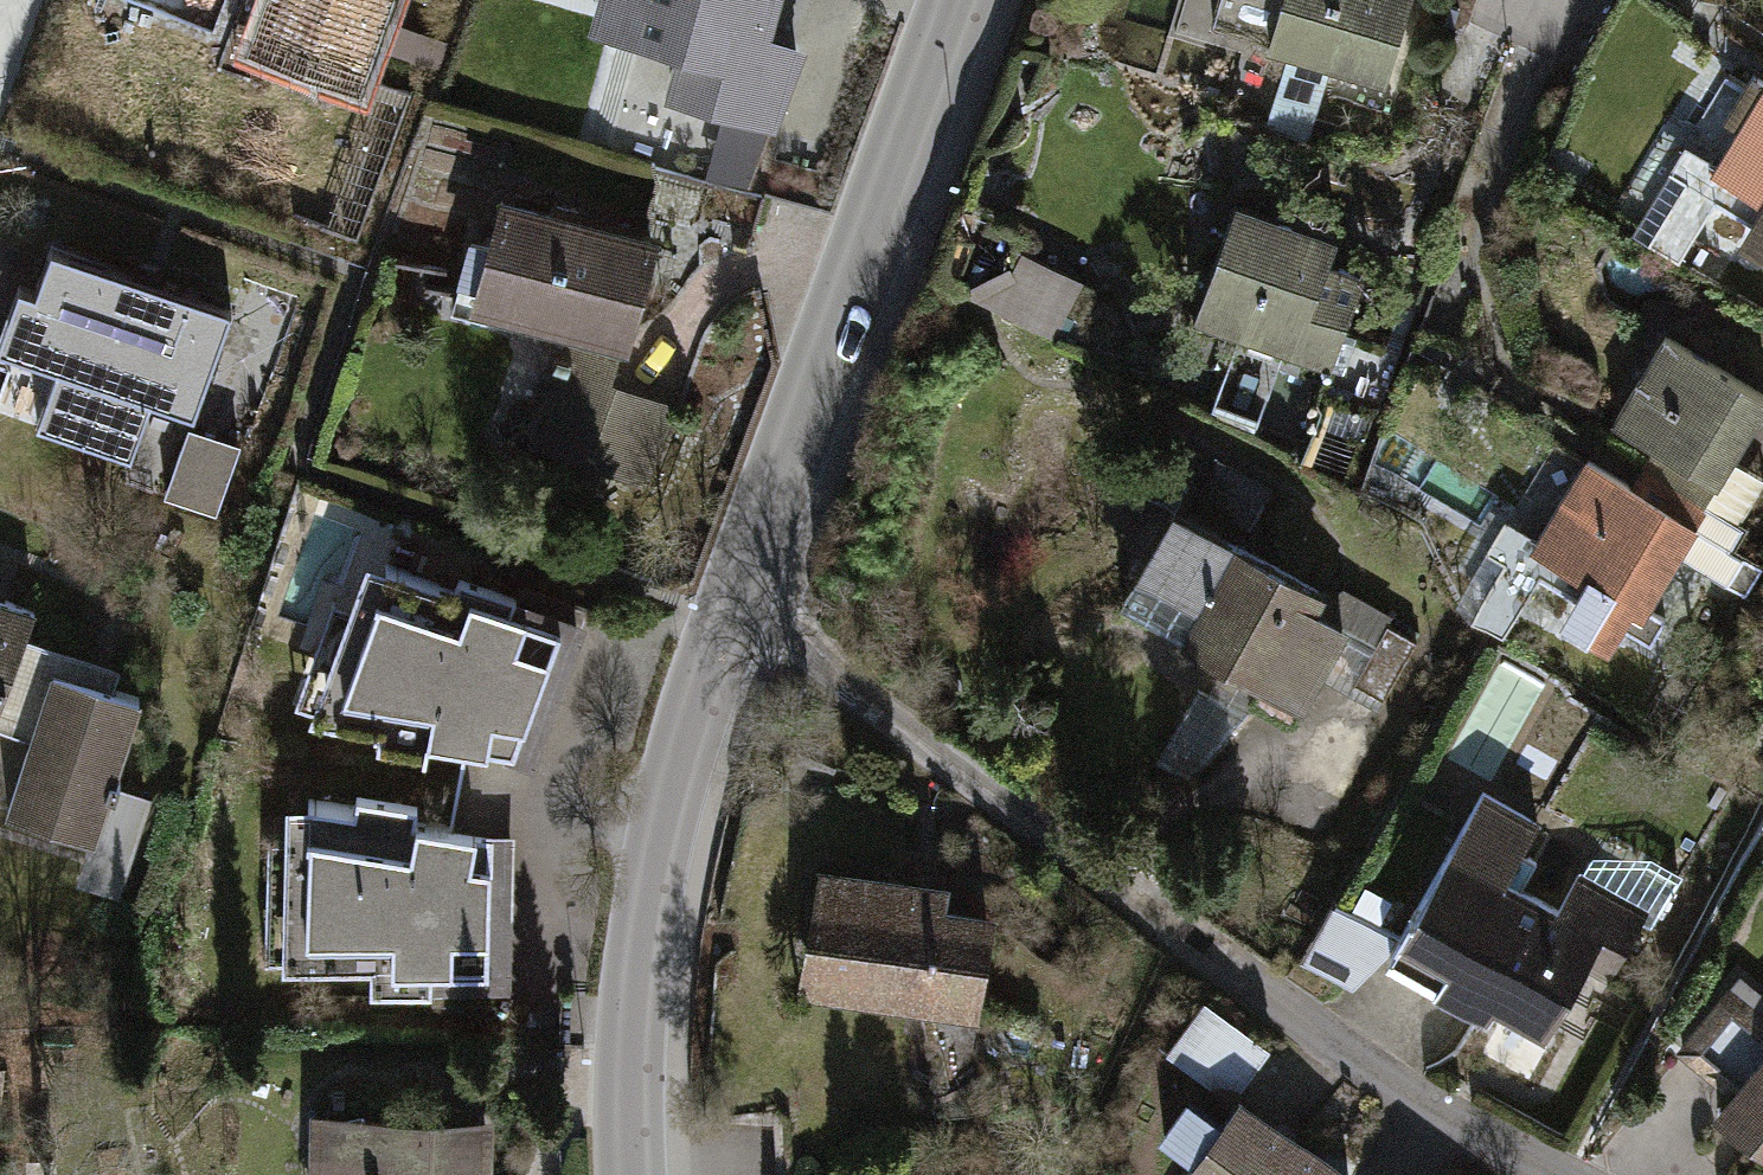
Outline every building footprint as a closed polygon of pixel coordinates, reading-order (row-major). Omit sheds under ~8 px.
[(246,53),(355,97),(357,91),(343,86),(352,65),(270,32),(283,0),(268,0),(246,53)] [(270,32),(352,65),(343,86),(357,91),(393,0),(283,0),(270,32)] [(602,30),(676,51),(677,47),(695,52),(739,64),(727,107),(776,121),(796,52),(755,40),(766,0),(610,0),(602,30)] [(1409,0),(1220,0),(1213,24),(1290,48),(1329,59),(1385,76),(1409,0)] [(1329,59),(1290,48),(1268,119),(1307,132),(1329,59)] [(739,64),(695,52),(683,96),(727,107),(739,64)] [(1762,200),(1762,98),(1718,172),(1762,200)] [(618,337),(626,338),(652,247),(504,204),(478,295),(580,325),(561,384),(539,443),(639,478),(666,406),(605,382),(618,337)] [(1236,204),(1195,313),(1387,384),(1399,352),(1344,332),(1364,278),(1327,264),(1336,240),(1236,204)] [(14,349),(193,414),(231,311),(51,246),(35,289),(14,349)] [(1070,275),(1024,253),(998,309),(1045,330),(1070,275)] [(35,289),(19,283),(0,333),(0,346),(14,349),(35,289)] [(1762,406),(1762,394),(1667,336),(1613,422),(1662,452),(1651,471),(1704,502),(1728,462),(1762,406)] [(238,445),(189,428),(165,494),(214,512),(238,445)] [(1639,491),(1587,460),(1540,539),(1523,567),(1539,576),(1577,598),(1564,619),(1607,644),(1619,624),(1650,643),(1665,619),(1644,606),(1676,553),(1746,594),(1762,566),(1732,548),(1744,526),(1739,523),(1704,502),(1651,471),(1639,491)] [(1704,502),(1739,523),(1762,483),(1728,462),(1704,502)] [(1193,519),(1176,510),(1121,604),(1263,685),(1254,700),(1290,721),(1340,634),(1343,629),(1310,610),(1320,593),(1240,547),(1252,526),(1246,523),(1265,491),(1223,467),(1193,519)] [(1523,567),(1540,539),(1505,517),(1485,549),(1504,560),(1471,616),(1502,636),(1539,576),(1523,567)] [(530,759),(576,633),(511,609),(516,594),(459,573),(454,588),(387,563),(369,613),(331,716),(330,719),(379,728),(376,743),(425,752),(427,737),(515,753),(530,759)] [(1340,634),(1371,652),(1388,623),(1392,615),(1329,579),(1320,593),(1310,610),(1343,629),(1340,634)] [(34,612),(0,599),(0,704),(0,703),(23,640),(34,612)] [(331,716),(369,613),(332,599),(295,704),(331,716)] [(1371,652),(1354,682),(1383,699),(1417,640),(1388,623),(1371,652)] [(111,777),(138,698),(79,678),(85,661),(23,640),(0,703),(39,716),(32,737),(7,810),(91,838),(106,792),(114,795),(119,780),(111,777)] [(1157,761),(1186,779),(1244,715),(1198,690),(1157,761)] [(0,704),(0,725),(32,737),(39,716),(0,703),(0,704)] [(114,795),(106,792),(91,838),(78,881),(114,893),(143,805),(114,795)] [(304,963),(304,965),(371,966),(370,991),(431,992),(431,967),(506,969),(508,835),(491,835),(414,820),(417,805),(356,793),(353,808),(308,800),(307,836),(304,963)] [(1493,1002),(1544,1031),(1588,953),(1612,967),(1640,920),(1641,916),(1577,880),(1558,912),(1518,889),(1533,862),(1516,852),(1532,823),(1481,793),(1390,952),(1439,980),(1436,986),(1486,1015),(1493,1002)] [(265,962),(304,963),(307,836),(268,835),(265,962)] [(1588,861),(1577,880),(1641,916),(1640,920),(1650,925),(1677,877),(1650,861),(1588,861)] [(810,977),(973,1004),(987,921),(936,912),(938,891),(828,872),(810,977)] [(1385,949),(1392,936),(1333,902),(1303,955),(1351,983),(1385,949)] [(1760,1023),(1729,995),(1683,1048),(1737,1098),(1730,1105),(1716,1109),(1716,1113),(1728,1114),(1762,1143),(1762,1020),(1760,1023)] [(1270,1049),(1204,1001),(1166,1053),(1232,1101),(1270,1049)] [(1237,1107),(1224,1126),(1192,1103),(1164,1142),(1196,1165),(1189,1174),(1333,1174),(1237,1107)] [(482,1122),(355,1119),(354,1165),(324,1165),(324,1174),(481,1174),(482,1122)] [(324,1119),(324,1165),(354,1165),(355,1119),(324,1119)]
